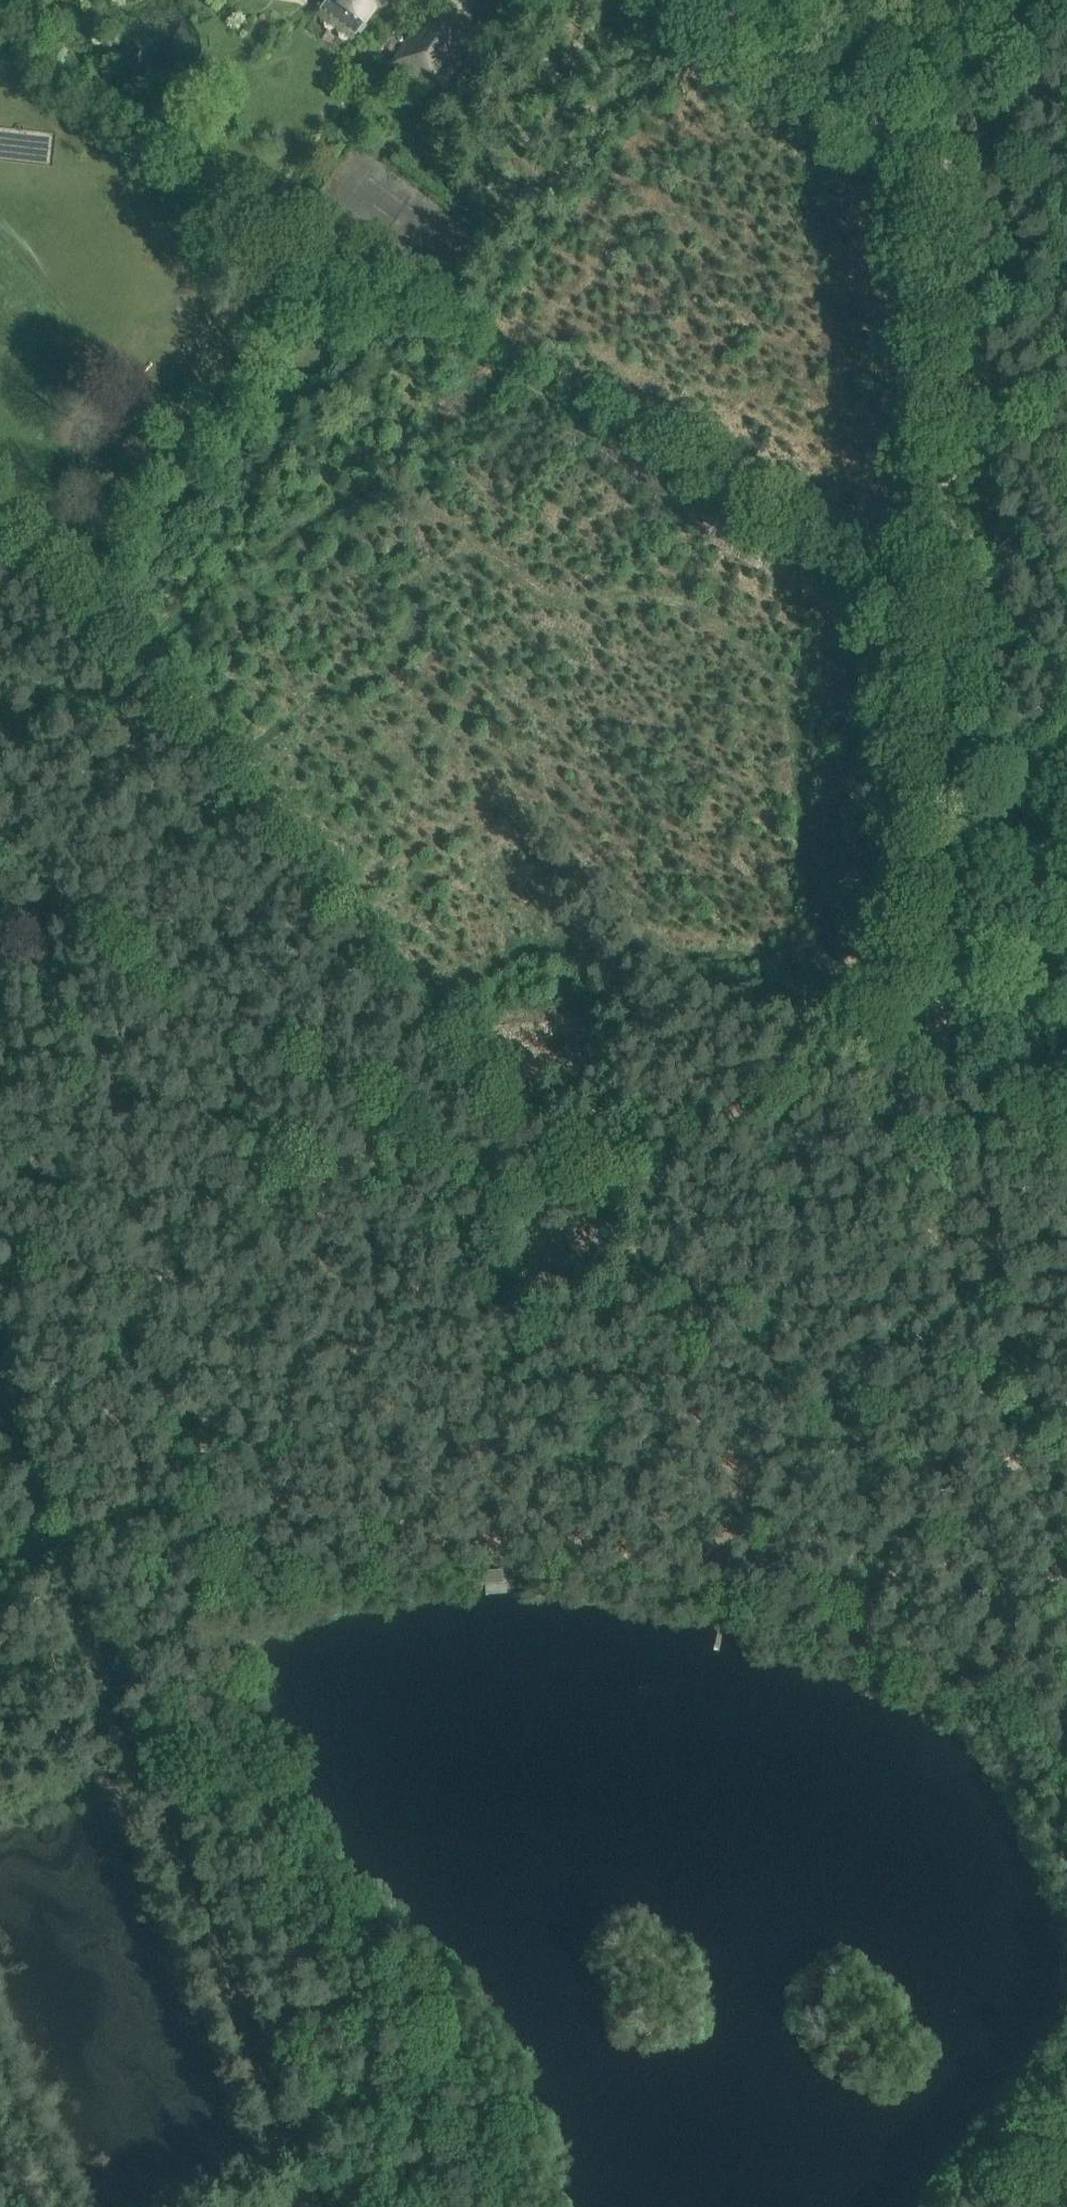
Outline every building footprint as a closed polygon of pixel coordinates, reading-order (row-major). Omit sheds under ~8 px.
[(321,8),(356,34),(377,5),(381,7),(386,0),(326,0),(321,8)] [(473,31),(452,16),(435,4),(393,63),(431,90),(473,31)]
